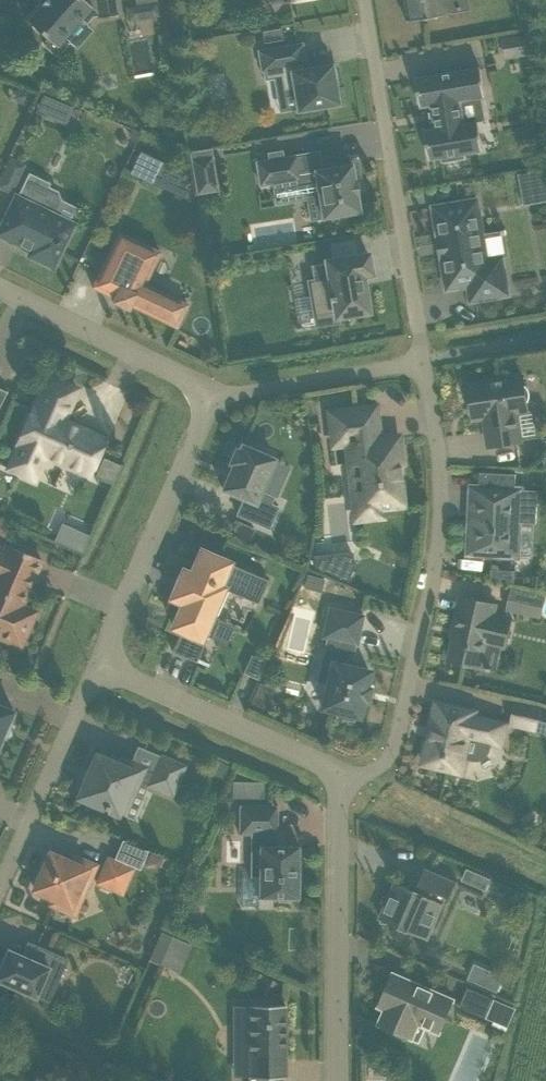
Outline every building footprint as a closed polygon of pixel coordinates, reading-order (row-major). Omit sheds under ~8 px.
[(98,18),(118,15),(118,13),(117,13),(115,0),(43,0),(38,5),(39,6),(28,19),(27,18),(26,19),(48,39),(44,44),(57,55),(68,42),(64,38),(91,7),(99,14),(99,16),(98,17),(98,18)] [(406,21),(441,15),(440,11),(449,9),(448,0),(403,0),(406,21)] [(158,2),(142,4),(144,19),(161,16),(158,2)] [(281,28),(261,31),(263,43),(283,39),(281,28)] [(521,34),(504,37),(508,57),(525,54),(521,34)] [(128,40),(133,73),(153,71),(148,38),(128,40)] [(301,43),(259,51),(262,70),(264,70),(266,78),(281,76),(283,89),(294,88),(297,110),(339,103),(335,83),(339,82),(337,67),(333,67),(332,64),(305,68),(304,63),(305,63),(301,43)] [(486,105),(480,67),(416,78),(421,107),(431,105),(435,128),(425,130),(429,159),(442,157),(443,161),(464,157),(464,154),(483,150),(478,121),(464,124),(462,109),(486,105)] [(37,112),(66,125),(75,105),(46,92),(37,112)] [(141,151),(131,171),(153,182),(163,161),(141,151)] [(316,179),(316,180),(319,196),(307,198),(311,219),(359,211),(356,193),(358,193),(356,181),(354,181),(351,164),(335,167),(334,163),(319,166),(317,152),(295,156),(257,162),(260,185),(297,178),(298,182),(316,179)] [(218,190),(213,155),(192,158),(197,193),(218,190)] [(11,198),(25,169),(12,163),(0,186),(0,192),(11,198)] [(518,173),(521,188),(545,183),(545,168),(518,173)] [(0,227),(0,236),(17,245),(18,242),(31,248),(28,256),(53,268),(74,223),(54,213),(60,200),(58,191),(48,186),(50,182),(29,173),(18,196),(16,195),(0,227)] [(502,249),(486,251),(477,199),(434,207),(447,289),(468,285),(471,300),(483,298),(510,294),(502,249)] [(135,244),(117,236),(92,287),(114,297),(112,301),(128,308),(130,305),(176,327),(187,304),(145,283),(160,252),(137,240),(135,244)] [(308,281),(316,325),(338,321),(337,316),(368,311),(362,275),(365,274),(361,255),(310,265),(313,280),(308,281)] [(523,383),(522,376),(468,384),(474,419),(485,417),(489,445),(521,440),(516,412),(527,410),(526,403),(529,398),(529,392),(527,387),(523,383)] [(41,459),(35,456),(38,451),(89,474),(104,439),(78,427),(77,428),(62,421),(76,389),(48,377),(35,408),(33,407),(18,443),(19,443),(9,467),(33,478),(41,459)] [(366,440),(362,408),(329,412),(333,445),(347,443),(351,481),(359,481),(363,509),(365,513),(368,516),(373,517),(377,515),(380,512),(381,507),(403,505),(398,464),(402,464),(398,436),(366,440)] [(222,489),(244,498),(237,514),(269,528),(278,507),(270,503),(273,497),(260,491),(274,458),(270,457),(272,453),(258,447),(256,451),(241,444),(239,449),(236,448),(230,463),(233,464),(222,489)] [(104,456),(96,474),(112,481),(120,463),(104,456)] [(470,552),(511,555),(513,522),(537,523),(538,490),(516,489),(516,474),(480,472),(480,487),(473,487),(470,552)] [(4,535),(9,524),(0,520),(0,534),(4,535)] [(237,522),(231,536),(249,543),(255,529),(237,522)] [(63,523),(57,542),(86,550),(92,531),(63,523)] [(41,559),(7,545),(4,550),(0,549),(0,637),(20,645),(35,611),(21,605),(41,559)] [(258,603),(268,579),(201,551),(191,574),(183,570),(171,598),(183,603),(173,627),(181,630),(172,651),(196,662),(207,636),(211,638),(219,618),(215,616),(227,590),(258,603)] [(351,552),(331,554),(334,576),(346,581),(353,566),(351,552)] [(491,569),(490,580),(514,585),(515,570),(491,569)] [(307,573),(303,586),(320,591),(324,578),(307,573)] [(505,608),(539,615),(544,595),(510,587),(505,608)] [(496,604),(461,596),(454,628),(456,629),(449,660),(481,668),(496,671),(502,646),(505,646),(511,618),(493,614),(496,604)] [(332,662),(322,707),(338,711),(337,716),(353,720),(354,715),(359,716),(362,699),(365,700),(368,688),(365,687),(369,671),(354,667),(356,661),(351,660),(355,644),(356,644),(362,615),(329,608),(323,636),(327,638),(325,648),(336,651),(334,663),(332,662)] [(254,694),(249,705),(262,711),(267,700),(254,694)] [(509,725),(536,732),(538,723),(545,724),(545,708),(542,707),(542,706),(515,700),(509,725)] [(458,769),(461,755),(474,758),(483,757),(488,749),(490,741),(501,743),(505,723),(474,716),(475,713),(457,708),(457,707),(437,702),(432,722),(434,723),(429,743),(428,743),(423,763),(443,768),(444,766),(458,769)] [(2,736),(4,737),(10,724),(8,723),(13,710),(0,705),(0,741),(2,736)] [(149,783),(148,784),(172,795),(185,765),(161,755),(154,771),(146,768),(146,767),(119,755),(116,763),(96,754),(78,796),(117,813),(133,778),(140,781),(141,780),(149,783)] [(218,761),(212,774),(225,780),(231,767),(218,761)] [(248,782),(248,798),(264,798),(264,782),(248,782)] [(291,898),(299,898),(299,845),(270,845),(270,835),(277,834),(277,805),(239,804),(239,834),(251,834),(250,876),(259,876),(258,898),(278,898),(278,901),(291,901),(291,898)] [(42,871),(34,889),(54,898),(52,904),(74,913),(81,895),(79,894),(86,878),(91,881),(98,865),(79,856),(75,865),(67,861),(68,860),(49,852),(41,871),(42,871)] [(151,852),(145,865),(158,871),(164,857),(151,852)] [(122,894),(134,868),(107,857),(96,883),(122,894)] [(467,868),(463,879),(478,885),(482,874),(467,868)] [(382,921),(389,922),(428,939),(446,896),(449,897),(456,882),(425,869),(419,883),(413,880),(409,888),(395,882),(389,897),(384,897),(382,912),(380,918),(382,919),(382,921)] [(160,933),(148,961),(159,966),(171,938),(160,933)] [(36,945),(30,958),(7,949),(0,966),(0,981),(48,1002),(67,959),(36,945)] [(492,969),(486,985),(496,990),(503,974),(492,969)] [(380,1024),(419,1040),(426,1025),(440,1031),(448,1012),(453,1000),(393,974),(379,1005),(387,1008),(380,1024)] [(468,987),(460,1006),(486,1017),(494,998),(468,987)] [(285,1004),(249,1005),(235,1005),(236,1030),(236,1050),(240,1050),(239,1076),(248,1076),(249,1077),(285,1077),(285,1004)]
